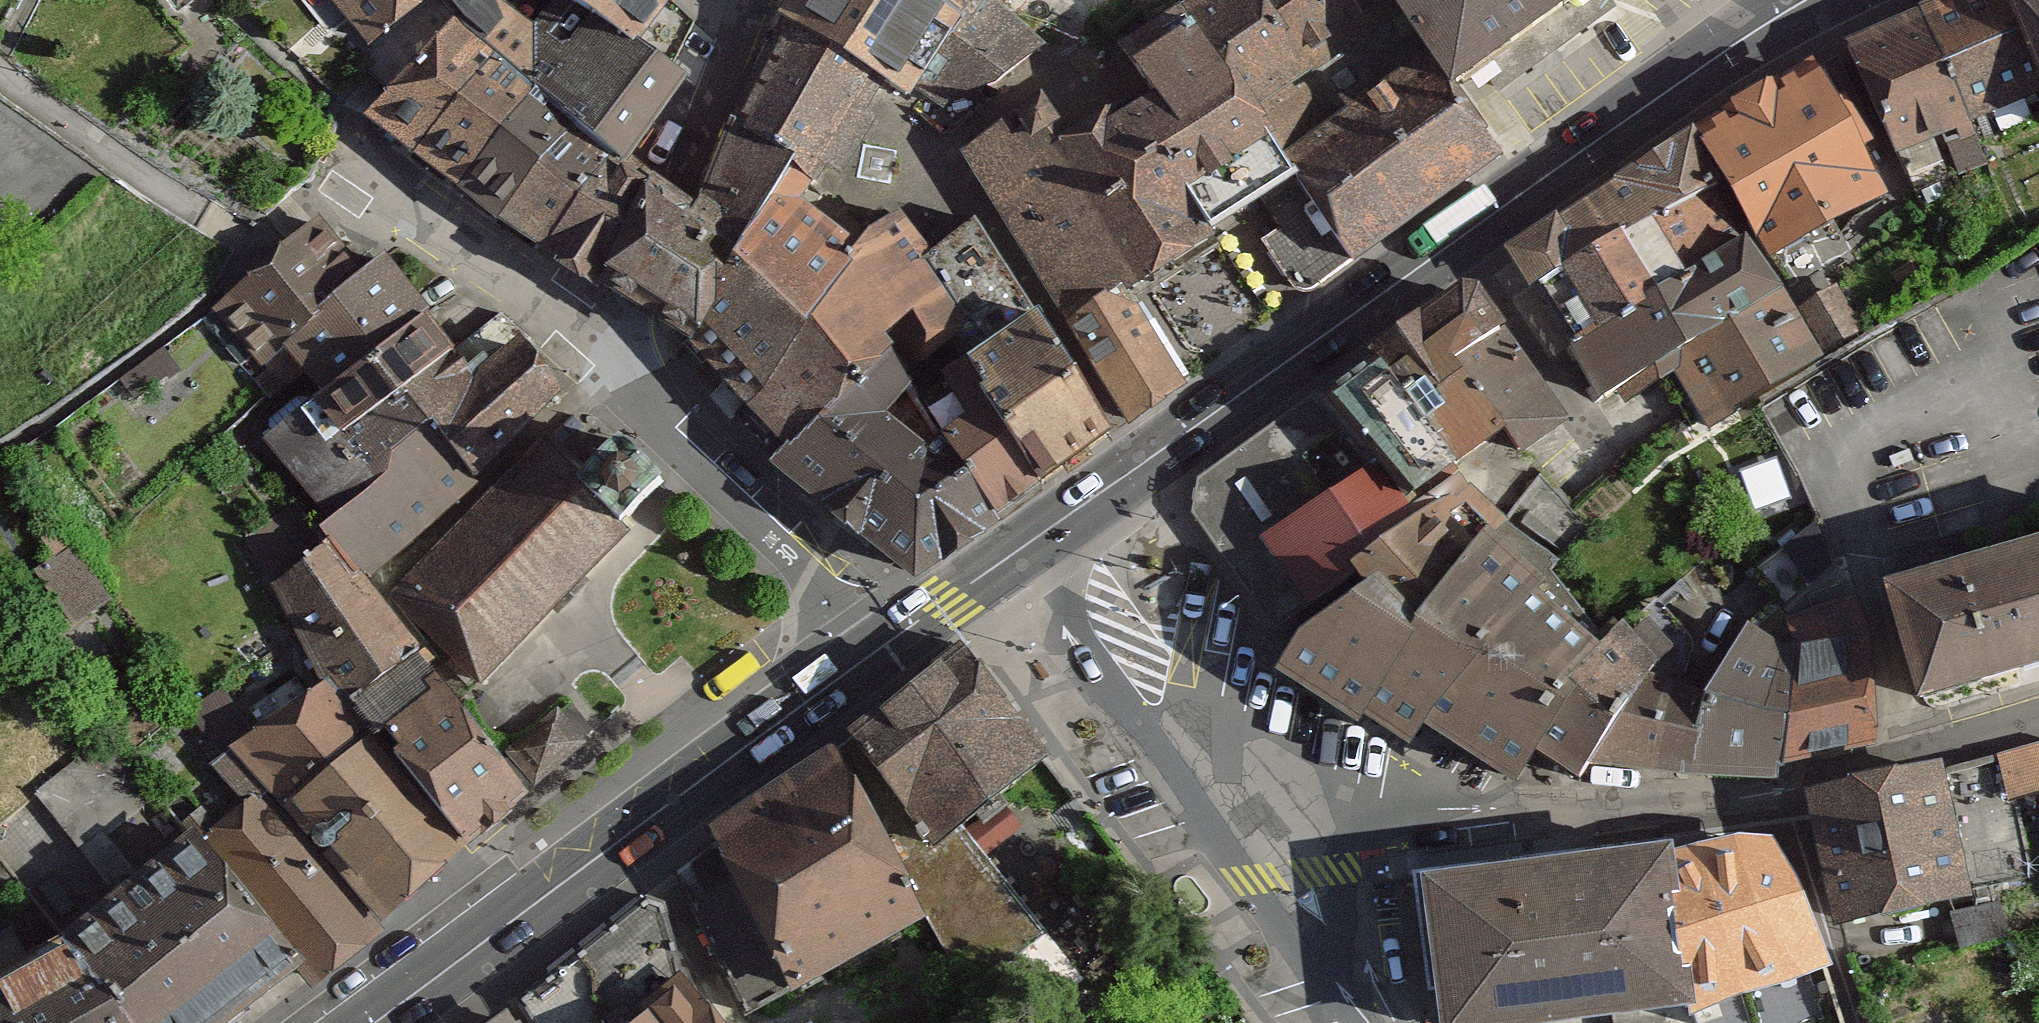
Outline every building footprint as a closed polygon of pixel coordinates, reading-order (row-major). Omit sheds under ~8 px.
[(444,0),(309,0),(332,29),(351,14),(373,40),(355,58),(392,89),(457,20),(444,0)] [(457,20),(469,33),(477,23),(494,5),(498,0),(444,0),(457,20)] [(622,162),(682,77),(671,70),(570,0),(498,0),(494,5),(469,33),(499,54),(537,82),(577,119),(614,154),(622,162)] [(664,0),(570,0),(671,70),(693,23),(664,0)] [(785,39),(878,101),(910,122),(919,112),(951,127),(1046,51),(993,3),(996,0),(783,0),(767,31),(785,39)] [(1177,7),(1300,192),(1265,216),(1277,234),(1262,245),(1292,287),(1311,290),(1502,153),(1450,96),(1386,0),(1187,0),(1177,7)] [(1450,96),(1582,0),(1386,0),(1450,96)] [(1920,8),(1972,127),(2038,100),(2038,77),(2010,0),(1940,0),(1920,8)] [(2038,77),(2038,0),(2010,0),(2038,77)] [(1300,192),(1177,7),(1109,52),(1138,105),(1109,126),(1100,113),(1067,136),(1038,95),(955,160),(1127,422),(1186,381),(1132,301),(1265,216),(1300,192)] [(1846,42),(1913,190),(1987,161),(1972,127),(1920,8),(1846,42)] [(407,159),(499,54),(469,33),(457,20),(392,89),(361,124),(407,159)] [(785,39),(736,131),(792,184),(817,196),(827,178),(841,186),(876,129),(867,123),(878,101),(785,39)] [(537,82),(499,54),(407,159),(448,190),(537,82)] [(1771,260),(1888,192),(1813,58),(1695,125),(1724,175),(1752,225),(1771,260)] [(577,119),(537,82),(448,190),(491,222),(577,119)] [(614,154),(577,119),(491,222),(541,254),(614,154)] [(1695,125),(1506,247),(1531,287),(1724,175),(1695,125)] [(688,355),(792,184),(736,131),(731,130),(698,215),(677,202),(655,188),(603,294),(609,287),(643,309),(660,321),(688,355)] [(622,162),(614,154),(541,254),(603,294),(655,188),(622,162)] [(1724,175),(1531,287),(1566,344),(1746,230),(1752,225),(1724,175)] [(817,196),(792,184),(688,355),(747,419),(805,351),(852,282),(845,277),(860,256),(805,210),(817,196)] [(211,313),(261,372),(279,355),(376,277),(325,217),(211,313)] [(871,241),(860,256),(845,277),(852,282),(805,351),(747,419),(785,462),(861,409),(894,369),(905,389),(972,341),(922,264),(929,260),(901,221),(871,241)] [(974,226),(929,260),(922,264),(972,341),(987,365),(1038,329),(974,226)] [(1746,230),(1566,344),(1597,402),(1616,389),(1625,402),(1673,370),(1705,424),(1825,355),(1784,287),(1746,230)] [(279,355),(318,403),(426,319),(431,314),(391,265),(376,277),(279,355)] [(1504,426),(1455,355),(1504,324),(1477,282),(1462,281),(1372,343),(1382,356),(1458,459),(1504,426)] [(1799,307),(1827,352),(1867,327),(1838,282),(1799,307)] [(499,317),(457,359),(341,449),(378,496),(388,483),(392,466),(431,436),(478,489),(573,389),(499,317)] [(457,359),(426,319),(318,403),(310,410),(341,449),(457,359)] [(1569,417),(1504,324),(1455,355),(1504,426),(1522,453),(1569,417)] [(1112,426),(1038,329),(987,365),(960,384),(1040,481),(1112,426)] [(1458,459),(1382,356),(1330,395),(1410,494),(1452,464),(1458,459)] [(998,515),(917,413),(905,389),(894,369),(861,409),(785,462),(777,471),(835,526),(863,550),(915,572),(998,515)] [(1040,481),(960,384),(917,413),(998,515),(1040,481)] [(1410,494),(1330,395),(1324,389),(1198,478),(1190,511),(1274,626),(1355,572),(1364,580),(1407,618),(1494,513),(1452,464),(1410,494)] [(262,448),(331,528),(378,496),(341,449),(310,410),(262,448)] [(398,591),(487,680),(635,531),(620,517),(664,473),(618,428),(580,465),(551,437),(398,591)] [(328,544),(367,586),(478,489),(431,436),(392,466),(388,483),(378,496),(331,528),(320,536),(328,544)] [(1557,562),(1494,513),(1407,618),(1364,580),(1300,626),(1273,668),(1357,723),(1363,714),(1409,743),(1423,723),(1512,778),(1532,747),(1605,636),(1549,570),(1557,562)] [(33,574),(72,630),(110,604),(54,524),(39,535),(55,558),(33,574)] [(321,691),(462,856),(533,801),(367,586),(328,544),(270,591),(321,691)] [(1913,714),(2038,676),(2038,552),(1878,601),(1913,714)] [(1797,644),(1780,765),(1876,739),(1860,596),(1790,616),(1797,644)] [(1692,776),(1700,700),(1654,669),(1677,649),(1638,608),(1605,636),(1532,747),(1581,778),(1589,765),(1692,776)] [(1700,700),(1692,776),(1779,777),(1780,765),(1797,644),(1748,622),(1700,700)] [(846,745),(936,858),(1051,768),(961,654),(846,745)] [(321,691),(230,757),(377,928),(462,856),(321,691)] [(509,752),(537,785),(567,761),(596,736),(568,702),(509,752)] [(789,997),(793,1004),(927,926),(837,750),(711,835),(733,880),(789,997)] [(184,827),(195,843),(295,983),(302,990),(377,928),(230,757),(211,773),(241,808),(216,830),(200,813),(184,827)] [(1833,925),(1968,899),(1942,766),(1807,792),(1833,925)] [(1738,833),(1674,851),(1692,1009),(1822,967),(1832,963),(1774,836),(1738,833)] [(1433,1022),(1554,1022),(1612,1015),(1613,1022),(1696,1022),(1692,1009),(1674,851),(1672,842),(1414,875),(1433,1022)] [(295,983),(195,843),(59,951),(118,1022),(247,1022),(295,983)] [(746,1022),(789,997),(733,880),(689,909),(746,1022)] [(510,1018),(514,1022),(713,1022),(687,987),(661,895),(510,1018)] [(59,951),(0,985),(0,1022),(118,1022),(59,951)] [(1692,1009),(1696,1022),(1842,1022),(1822,967),(1692,1009)]
